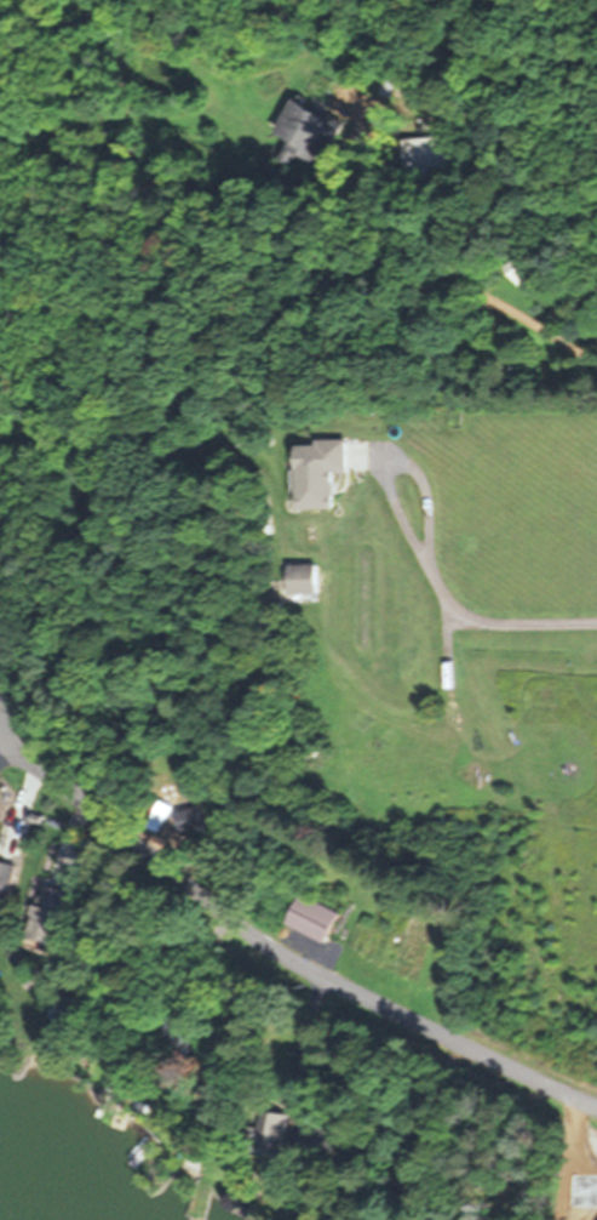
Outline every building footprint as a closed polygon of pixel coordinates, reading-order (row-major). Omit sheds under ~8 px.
[(278,161),(292,166),(296,156),(318,165),(338,119),(292,98),(276,134),(288,139),(278,161)] [(448,169),(446,137),(403,139),(405,171),(448,169)] [(504,266),(518,288),(539,275),(524,252),(504,266)] [(300,441),(301,509),(337,508),(337,471),(349,471),(349,441),(300,441)] [(317,595),(317,565),(289,565),(289,595),(317,595)] [(205,827),(196,806),(177,814),(186,835),(205,827)] [(9,910),(19,864),(0,861),(0,908),(9,910)] [(60,946),(72,892),(42,885),(29,939),(60,946)] [(291,926),(330,943),(344,913),(304,896),(291,926)] [(293,1115),(267,1111),(261,1150),(287,1154),(293,1115)] [(318,1151),(342,1157),(348,1132),(323,1127),(318,1151)]
